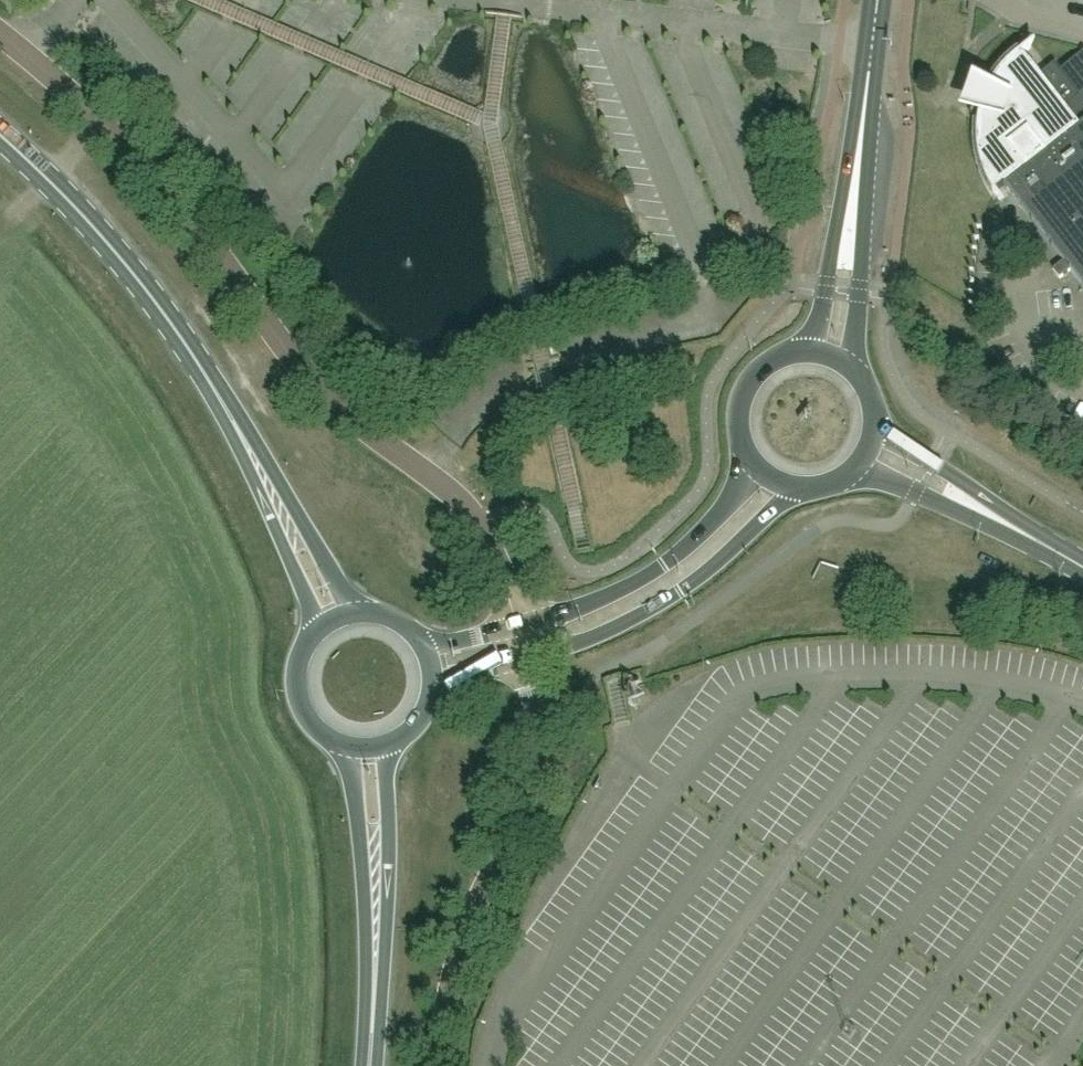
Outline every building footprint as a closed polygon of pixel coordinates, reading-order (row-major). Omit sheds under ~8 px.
[(973,109),(971,114),(973,115),(975,111),(980,113),(978,124),(977,135),(978,147),(980,159),(983,170),(987,181),(993,191),(1000,200),(1001,199),(996,192),(1006,185),(1082,284),(1082,51),(1060,69),(1055,62),(1039,74),(1021,51),(1016,55),(1011,59),(1007,63),(1003,67),(999,72),(995,77),(992,82),(989,87),(983,84),(973,109)]
